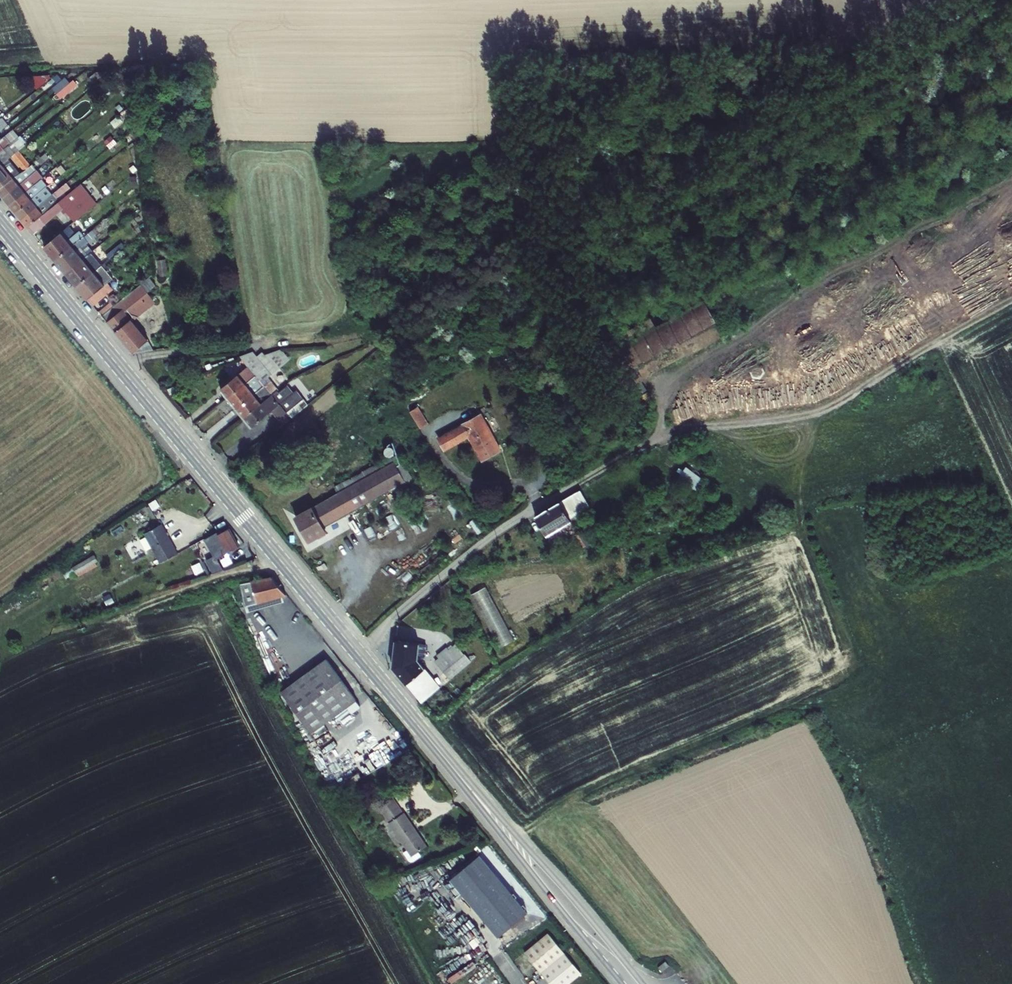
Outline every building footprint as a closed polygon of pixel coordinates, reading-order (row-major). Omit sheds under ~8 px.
[(31,79),(39,88),(48,79),(41,71),(31,79)] [(49,81),(53,86),(64,78),(60,73),(49,81)] [(69,75),(54,87),(62,98),(78,87),(69,75)] [(12,130),(11,129),(15,125),(11,121),(6,125),(1,129),(0,130),(0,140),(12,130)] [(0,140),(0,152),(18,137),(12,130),(0,140)] [(0,152),(0,165),(7,158),(12,155),(18,149),(25,143),(19,136),(18,137),(0,152)] [(30,163),(18,149),(12,155),(24,169),(30,163)] [(7,158),(0,165),(0,188),(19,172),(7,158)] [(19,172),(0,188),(0,194),(4,198),(21,184),(30,176),(29,175),(35,169),(30,163),(24,169),(19,172)] [(41,177),(35,169),(29,175),(30,176),(35,182),(41,177)] [(36,183),(27,191),(9,205),(15,212),(48,185),(41,177),(35,182),(36,183)] [(27,191),(21,184),(4,198),(9,205),(27,191)] [(27,227),(33,233),(45,223),(65,208),(62,211),(66,216),(70,214),(75,220),(96,203),(80,184),(67,195),(27,227)] [(48,185),(15,212),(21,219),(54,192),(48,185)] [(54,192),(21,219),(27,227),(67,195),(60,187),(54,192)] [(69,224),(42,245),(53,259),(82,236),(77,229),(75,231),(69,224)] [(86,240),(82,236),(53,259),(64,272),(83,256),(76,248),(86,240)] [(92,249),(83,256),(64,272),(75,285),(103,262),(92,249)] [(165,253),(156,254),(158,272),(167,270),(165,253)] [(114,275),(103,262),(75,285),(86,298),(105,283),(114,275)] [(148,277),(139,284),(146,293),(155,286),(148,277)] [(86,298),(92,305),(110,290),(105,283),(86,298)] [(139,284),(100,315),(132,354),(152,352),(147,336),(132,319),(153,302),(146,293),(139,284)] [(709,298),(611,350),(624,375),(722,322),(709,298)] [(722,322),(624,375),(630,385),(728,333),(722,322)] [(265,374),(265,375),(279,363),(268,351),(253,356),(251,353),(245,358),(241,353),(240,354),(244,359),(248,357),(257,366),(265,374)] [(238,365),(211,388),(221,397),(257,366),(248,357),(244,359),(240,354),(229,356),(238,365)] [(753,358),(749,365),(751,368),(753,371),(760,371),(762,368),(764,365),(762,361),(760,358),(757,358),(753,358)] [(265,374),(257,366),(221,397),(229,406),(265,374)] [(580,373),(572,377),(575,383),(583,379),(580,373)] [(265,375),(265,374),(229,406),(238,415),(273,384),(265,375)] [(273,384),(238,415),(245,423),(265,406),(271,414),(280,407),(284,412),(301,399),(289,385),(286,388),(280,380),(273,384)] [(420,404),(411,409),(421,427),(430,423),(420,404)] [(486,412),(444,436),(450,447),(474,434),(486,457),(505,446),(486,412)] [(396,459),(300,512),(313,536),(329,527),(326,521),(406,478),(396,459)] [(685,465),(677,483),(698,493),(707,475),(685,465)] [(580,490),(540,514),(551,532),(575,518),(573,514),(589,504),(580,490)] [(214,532),(213,530),(200,536),(210,557),(234,546),(226,527),(214,532)] [(165,532),(146,542),(157,564),(176,554),(165,532)] [(95,562),(72,576),(77,585),(100,571),(95,562)] [(277,575),(242,581),(245,602),(292,595),(277,575)] [(499,648),(514,639),(485,586),(470,594),(499,648)] [(423,638),(399,635),(396,668),(422,701),(426,700),(444,685),(440,680),(433,685),(424,674),(431,669),(421,658),(423,638)] [(471,662),(455,644),(434,661),(450,680),(471,662)] [(358,700),(327,661),(285,695),(316,734),(358,700)] [(358,736),(379,766),(392,757),(371,727),(358,736)] [(383,807),(415,852),(430,842),(407,810),(406,811),(396,798),(383,807)] [(530,913),(484,856),(455,880),(501,937),(530,913)] [(538,929),(515,948),(544,983),(551,983),(571,968),(538,929)]
